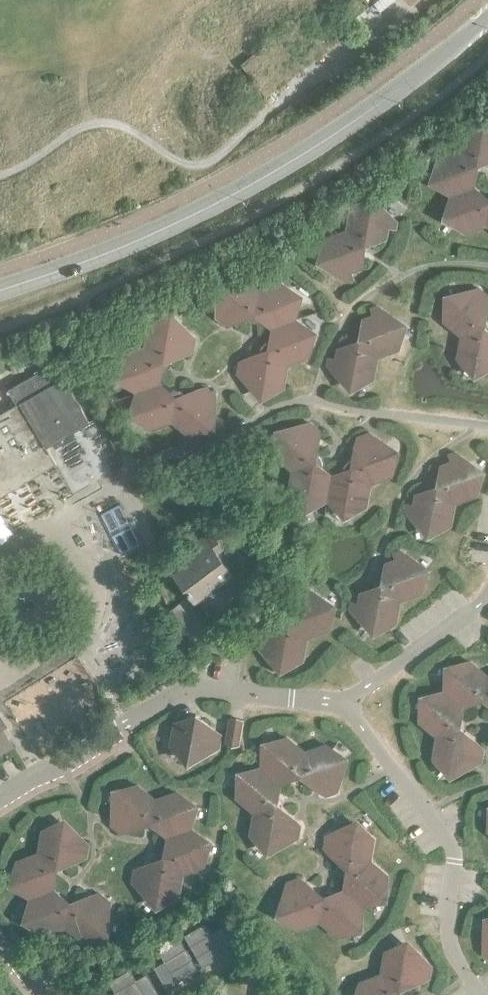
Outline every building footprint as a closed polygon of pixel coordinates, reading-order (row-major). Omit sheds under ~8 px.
[(459,150),(477,165),(487,161),(487,123),(484,120),(462,128),(459,150)] [(434,180),(451,195),(474,186),(477,165),(459,150),(438,158),(434,180)] [(486,224),(487,212),(487,198),(474,186),(451,195),(447,217),(465,232),(486,224)] [(350,208),(345,228),(345,229),(365,245),(386,237),(388,226),(396,227),(397,221),(393,217),(389,217),(390,215),(372,200),(350,208)] [(361,267),(365,245),(345,229),(324,236),(321,260),(339,275),(341,274),(342,278),(347,281),(353,279),(350,271),(361,267)] [(234,322),(255,314),(259,290),(242,276),(220,285),(216,308),(218,309),(216,312),(216,317),(225,325),(230,324),(232,321),(234,322)] [(259,290),(255,314),(272,328),(294,319),(298,297),(280,282),(259,290)] [(461,335),(484,327),(487,305),(486,303),(487,301),(487,295),(479,287),(474,289),(471,292),(470,290),(448,298),(444,321),(461,335)] [(359,340),(377,356),(398,348),(402,326),(385,310),(383,311),(382,308),(377,305),(371,307),(374,314),(363,318),(359,340)] [(149,324),(145,346),(163,362),(184,354),(185,352),(189,353),(193,350),(195,338),(192,334),(188,334),(188,331),(171,317),(149,324)] [(272,328),(269,349),(287,364),(308,356),(312,333),(294,319),(272,328)] [(484,327),(461,335),(457,357),(475,372),(487,367),(487,331),(484,327)] [(373,378),(377,356),(359,340),(338,348),(336,359),(328,358),(327,364),(330,368),(334,369),(333,371),(351,386),(373,378)] [(163,362),(145,346),(124,354),(120,377),(137,391),(160,383),(163,362)] [(287,364),(269,349),(248,357),(247,359),(243,359),(239,361),(237,373),(240,377),(244,377),(244,380),(262,394),(284,386),(287,364)] [(90,420),(55,361),(8,388),(17,403),(0,413),(0,495),(57,463),(46,445),(52,442),(54,445),(63,440),(61,437),(90,420)] [(151,428),(172,420),(176,397),(160,383),(137,391),(133,413),(151,428)] [(176,397),(172,420),(189,435),(211,427),(215,404),(213,403),(216,400),(216,394),(207,387),(201,388),(199,391),(197,389),(176,397)] [(293,470),(315,461),(319,439),(317,438),(319,435),(319,429),(310,422),(305,423),(303,426),(301,425),(279,433),(275,455),(293,470)] [(352,467),(370,483),(391,475),(395,452),(377,437),(375,438),(373,434),(369,432),(358,436),(356,441),(358,445),(355,445),(352,467)] [(437,486),(455,502),(476,495),(480,472),(463,457),(461,457),(460,454),(455,451),(449,453),(452,461),(441,465),(437,486)] [(331,475),(315,461),(293,470),(289,492),(307,507),(327,499),(331,475)] [(366,505),(370,483),(352,467),(331,475),(327,499),(345,513),(366,505)] [(451,524),(455,502),(437,486),(416,494),(413,505),(405,504),(404,509),(408,514),(411,515),(411,516),(429,532),(451,524)] [(195,600),(232,573),(216,551),(222,546),(211,531),(189,548),(196,557),(175,573),(195,600)] [(381,584),(400,600),(421,592),(425,569),(407,554),(406,555),(404,552),(399,549),(394,551),(396,558),(385,562),(381,584)] [(396,622),(400,600),(381,584),(360,592),(358,603),(351,602),(349,607),(353,612),(357,613),(356,615),(374,629),(396,622)] [(288,622),(307,637),(328,629),(332,606),(314,592),(312,592),(311,589),(306,586),(300,588),(303,596),(292,600),(288,622)] [(184,634),(196,625),(179,602),(167,611),(184,634)] [(303,659),(307,637),(288,622),(267,629),(265,641),(257,639),(256,645),(260,649),(263,650),(263,652),(281,667),(303,659)] [(463,706),(483,698),(487,675),(470,660),(449,668),(445,690),(463,706)] [(437,735),(459,727),(463,706),(445,690),(424,698),(420,721),(437,735)] [(219,747),(221,735),(217,731),(214,731),(214,728),(196,713),(174,721),(170,744),(188,759),(210,751),(210,749),(214,749),(219,747)] [(238,744),(243,719),(230,717),(226,742),(238,744)] [(476,741),(459,727),(437,735),(433,757),(451,772),(473,764),(473,762),(477,763),(481,760),(483,749),(480,744),(476,744),(476,741)] [(301,775),(305,751),(288,737),(266,745),(262,766),(280,782),(301,775)] [(326,743),(305,751),(301,775),(318,789),(320,788),(321,792),(326,795),(337,791),(339,786),(337,782),(339,781),(343,758),(326,743)] [(237,797),(254,811),(277,803),(280,782),(262,766),(241,774),(237,797)] [(151,822),(155,799),(138,784),(116,792),(112,815),(114,816),(111,819),(111,825),(120,832),(126,831),(128,828),(130,830),(151,822)] [(151,822),(168,836),(190,828),(194,806),(176,791),(155,799),(151,822)] [(277,803),(254,811),(250,833),(268,848),(290,841),(290,838),(294,839),(299,836),(301,825),(297,821),(293,820),(294,818),(277,803)] [(38,852),(57,867),(78,860),(78,857),(82,858),(87,855),(89,844),(85,840),(81,839),(82,837),(64,822),(42,830),(38,852)] [(347,868),(370,860),(374,838),(356,823),(334,831),(334,833),(330,832),(325,835),(323,847),(327,851),(331,851),(330,854),(347,868)] [(164,857),(182,872),(203,865),(207,842),(190,828),(168,836),(164,857)] [(53,889),(57,867),(38,852),(17,860),(13,883),(30,897),(53,889)] [(179,895),(182,872),(164,857),(143,865),(142,867),(139,866),(134,869),(132,881),(135,885),(139,885),(139,888),(157,903),(179,895)] [(347,868),(344,889),(365,905),(383,897),(387,874),(370,860),(347,868)] [(298,928),(319,920),(323,897),(306,882),(304,883),(303,879),(298,876),(287,881),(286,886),(287,889),(285,890),(281,913),(298,928)] [(53,889),(30,897),(27,919),(44,934),(65,926),(70,902),(53,889)] [(323,897),(319,920),(337,935),(358,927),(365,905),(344,889),(323,897)] [(91,895),(70,902),(65,926),(83,940),(104,932),(109,910),(107,908),(109,905),(109,900),(100,892),(95,893),(92,896),(91,895)] [(184,933),(203,965),(235,947),(222,926),(212,932),(205,921),(184,933)] [(167,986),(198,968),(179,937),(158,949),(165,959),(154,966),(167,986)] [(385,951),(381,973),(399,989),(420,981),(421,979),(425,979),(429,977),(431,965),(428,961),(424,960),(424,958),(407,943),(385,951)] [(399,989),(381,973),(360,981),(357,994),(398,994),(399,989)]
